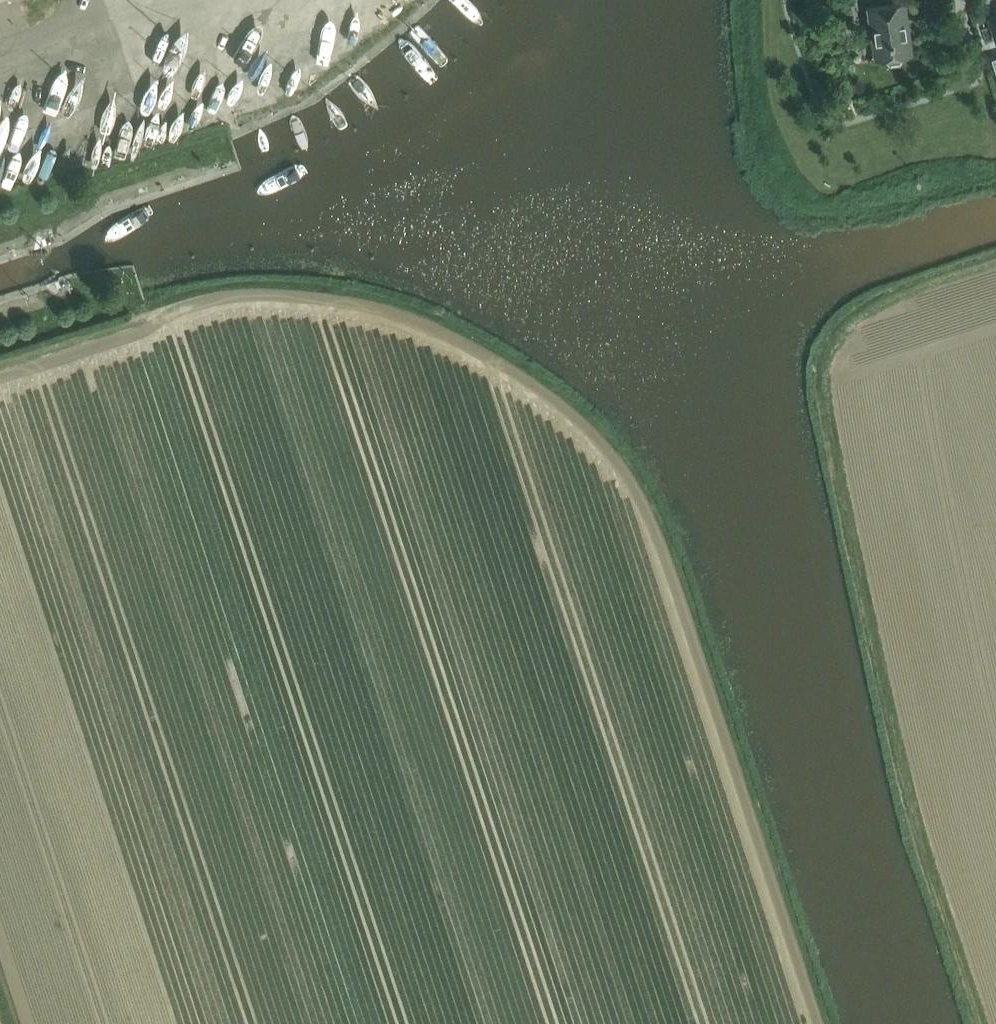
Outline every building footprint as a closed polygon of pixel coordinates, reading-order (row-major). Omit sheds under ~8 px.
[(911,50),(908,31),(905,31),(901,3),(867,8),(874,60),(885,58),(886,61),(890,64),(899,63),(902,59),(902,56),(908,55),(908,51),(911,50)] [(987,17),(995,46),(995,14),(987,17)]
